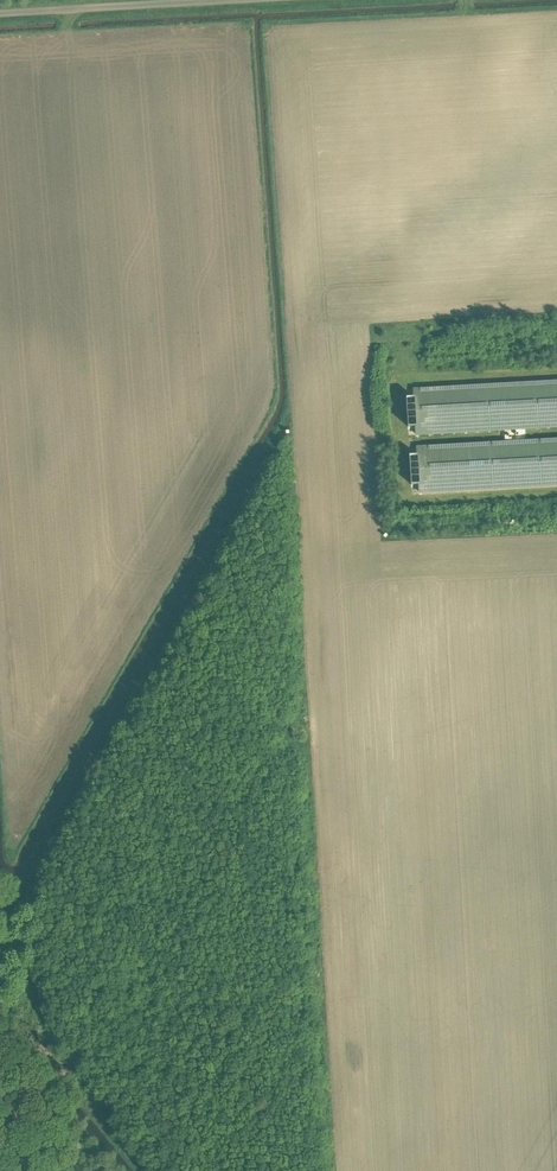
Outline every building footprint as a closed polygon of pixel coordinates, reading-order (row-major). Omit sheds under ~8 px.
[(412,388),(415,436),(556,428),(556,379),(412,388)] [(416,447),(418,492),(556,484),(556,438),(416,447)]
